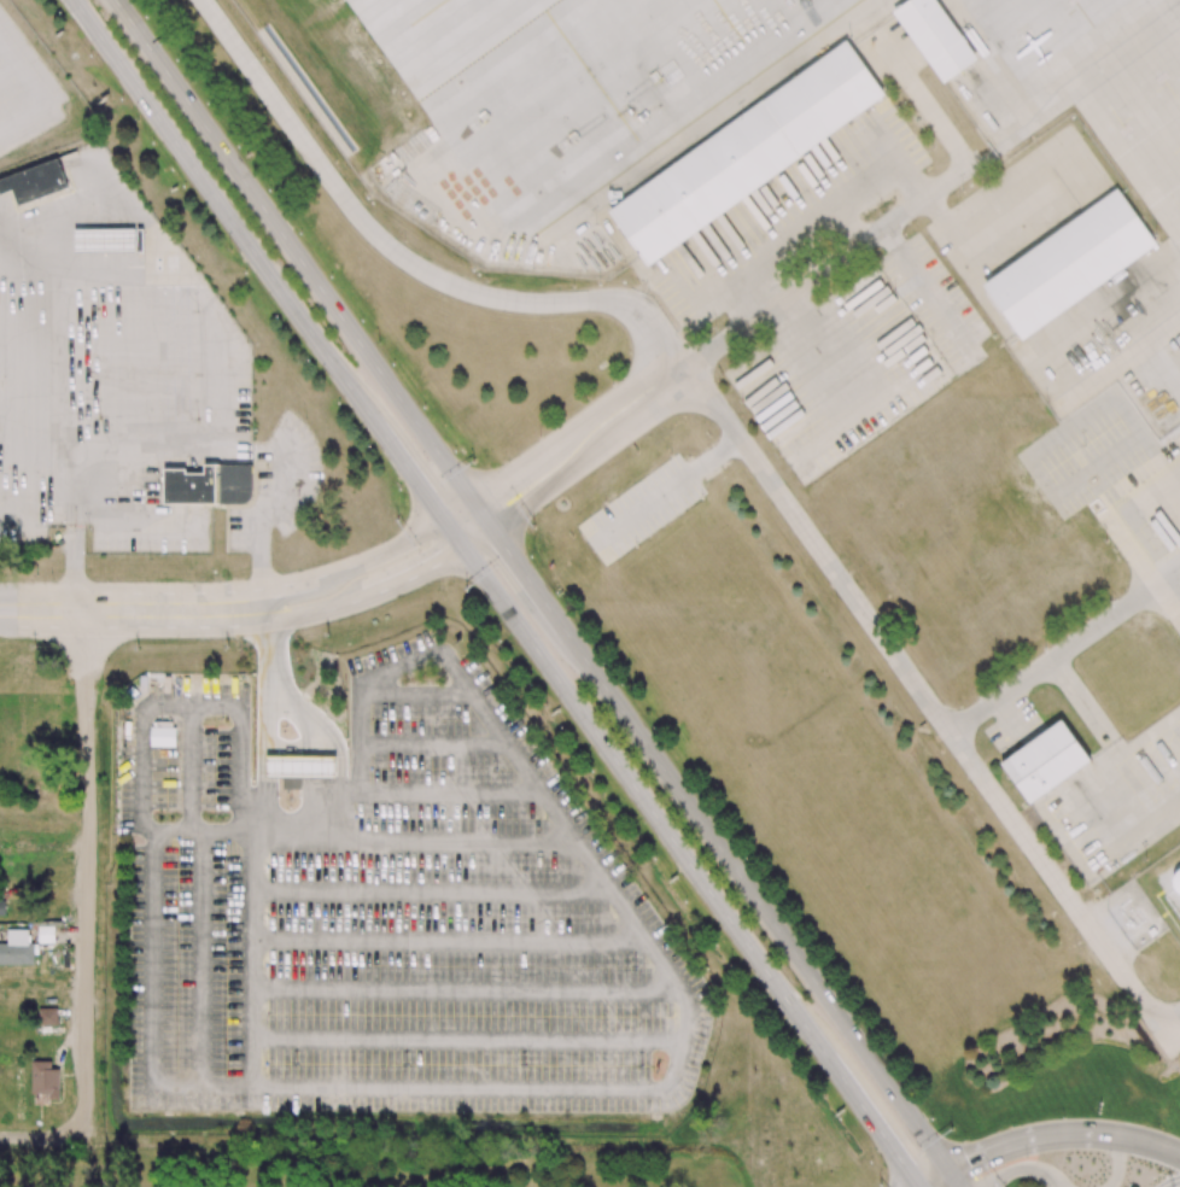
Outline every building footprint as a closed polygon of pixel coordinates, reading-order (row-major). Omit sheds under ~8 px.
[(896,17),(944,84),(946,82),(980,59),(938,0),(910,0),(893,12),(896,17)] [(607,210),(638,253),(648,268),(888,99),(852,47),(847,41),(607,210)] [(13,190),(17,204),(67,189),(58,160),(0,178),(0,194),(13,190)] [(980,282),(1015,332),(1021,340),(1158,245),(1121,192),(1117,186),(980,282)] [(143,229),(74,230),(75,253),(143,252),(143,229)] [(163,503),(251,505),(252,465),(204,464),(204,474),(186,473),(186,469),(164,469),(163,503)] [(998,762),(1028,803),(1029,803),(1090,759),(1061,719),(998,762)] [(176,746),(176,728),(151,728),(150,746),(176,746)] [(269,755),(269,776),(337,777),(337,756),(269,755)] [(7,930),(7,943),(0,943),(0,965),(34,964),(34,942),(29,942),(28,929),(7,930)] [(57,1025),(58,1009),(38,1008),(38,1025),(57,1025)] [(59,1100),(59,1069),(51,1069),(51,1061),(32,1061),(32,1100),(59,1100)]
